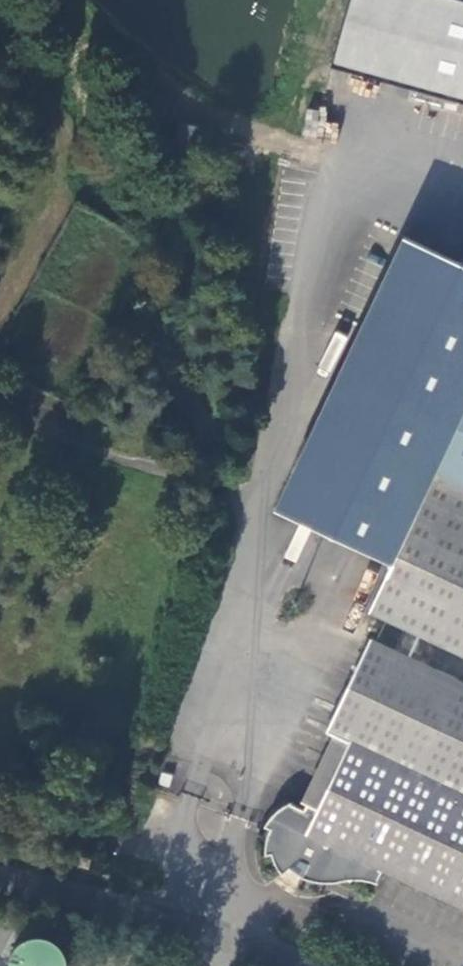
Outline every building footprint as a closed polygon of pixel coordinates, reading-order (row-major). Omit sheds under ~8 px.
[(332,68),(462,100),(462,1),(460,0),(349,0),(332,68)] [(326,109),(306,107),(303,136),(336,140),(338,123),(325,121),(326,109)] [(407,238),(281,505),(394,561),(435,476),(462,419),(462,265),(407,238)] [(323,353),(333,360),(348,340),(337,333),(323,353)] [(435,476),(462,489),(462,419),(435,476)] [(435,476),(394,561),(369,611),(462,655),(462,489),(435,476)] [(329,730),(342,737),(462,795),(462,681),(373,638),(329,730)] [(342,737),(307,810),(292,803),(291,802),(288,804),(285,806),(279,810),(277,813),(272,818),(270,820),(266,826),(271,831),(269,838),(268,844),(267,848),(267,855),(274,854),(275,859),(278,865),(282,871),(285,874),(303,861),(310,864),(303,877),(310,880),(316,881),(323,882),(330,883),(337,882),(351,880),(358,880),(365,880),(371,882),(379,884),(386,869),(462,906),(462,795),(342,737)] [(175,764),(169,785),(181,788),(187,768),(175,764)] [(73,861),(85,864),(88,853),(82,851),(76,850),(73,861)] [(70,956),(25,934),(9,965),(65,965),(70,956)]
